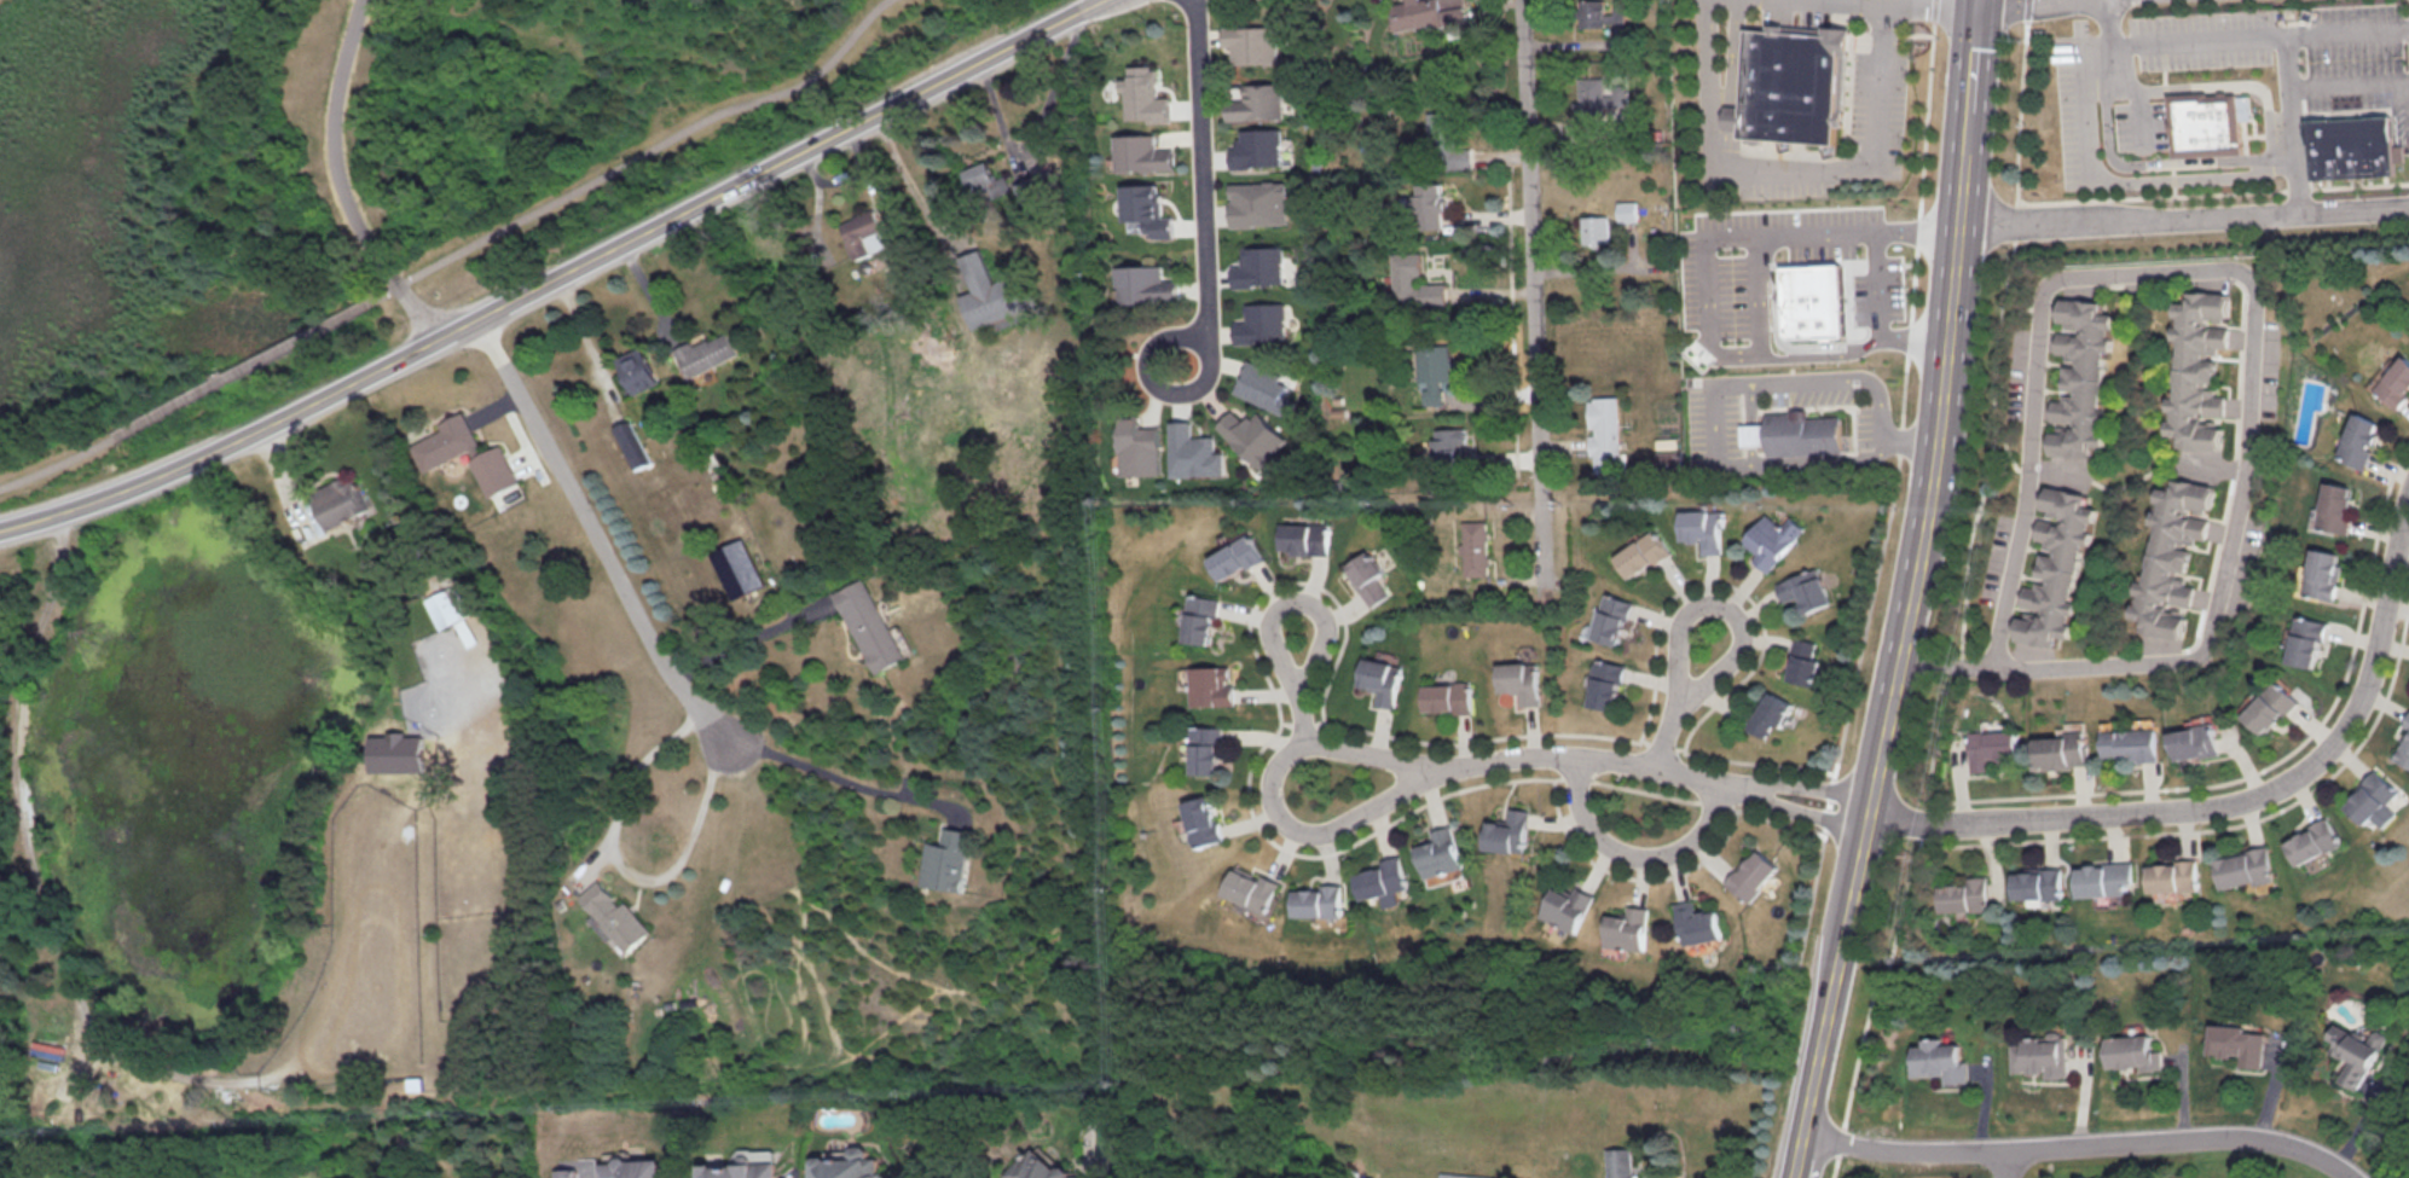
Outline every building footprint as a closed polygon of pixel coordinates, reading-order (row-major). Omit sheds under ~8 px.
[(1396,32),(1466,20),(1463,0),(1391,0),(1396,32)] [(1582,25),(1627,24),(1626,9),(1606,10),(1605,0),(1581,0),(1582,25)] [(1747,29),(1766,30),(1766,24),(1785,25),(1785,31),(1825,35),(1825,27),(1849,28),(1847,57),(1840,57),(1836,112),(1841,114),(1840,128),(1835,127),(1834,146),(1738,139),(1738,130),(1725,129),(1726,106),(1741,108),(1747,29)] [(1232,63),(1276,62),(1275,25),(1223,26),(1224,46),(1232,46),(1232,63)] [(1126,119),(1148,118),(1148,122),(1170,121),(1169,96),(1158,96),(1157,65),(1129,65),(1130,77),(1121,78),(1121,90),(1126,90),(1126,119)] [(1627,84),(1604,83),(1605,77),(1580,76),(1580,100),(1574,100),(1573,117),(1626,118),(1627,84)] [(1282,118),(1281,82),(1244,83),(1244,98),(1227,99),(1227,119),(1282,118)] [(2165,93),(2205,91),(2205,95),(2235,93),(2239,153),(2168,157),(2165,93)] [(1429,111),(1429,144),(1448,143),(1448,168),(1472,168),(1471,147),(1454,148),(1454,111),(1429,111)] [(2301,117),(2305,179),(2391,174),(2387,112),(2301,117)] [(1281,128),(1239,129),(1239,147),(1230,147),(1231,166),(1282,165),(1281,128)] [(1157,148),(1156,133),(1115,134),(1116,170),(1174,169),(1174,148),(1157,148)] [(965,167),(971,191),(996,184),(989,160),(965,167)] [(1288,224),(1287,181),(1230,182),(1231,225),(1288,224)] [(1446,210),(1445,182),(1416,183),(1417,226),(1442,225),(1442,210),(1446,210)] [(1173,235),(1173,216),(1161,216),(1160,183),(1121,184),(1122,221),(1144,220),(1144,236),(1173,235)] [(1637,200),(1618,200),(1618,220),(1637,220),(1637,200)] [(839,222),(854,259),(890,245),(874,208),(839,222)] [(1582,242),(1609,242),(1608,215),(1582,215),(1582,242)] [(1233,285),(1284,284),(1283,245),(1242,246),(1242,265),(1233,265),(1233,285)] [(969,327),(1034,304),(1023,272),(991,283),(979,248),(957,256),(969,290),(958,294),(969,327)] [(1394,301),(1423,300),(1421,251),(1393,252),(1394,301)] [(1783,260),(1784,298),(1788,298),(1789,329),(1831,327),(1831,318),(1840,318),(1842,314),(1842,309),(1841,303),(1840,301),(1837,301),(1835,257),(1828,259),(1829,262),(1800,262),(1800,259),(1783,260)] [(1119,301),(1178,299),(1178,280),(1163,280),(1162,264),(1118,266),(1119,301)] [(1423,282),(1424,305),(1448,304),(1447,282),(1423,282)] [(2226,294),(2225,315),(2205,314),(2205,323),(2205,325),(2176,324),(2176,315),(2172,314),(2172,300),(2187,301),(2187,296),(2194,296),(2194,291),(2214,292),(2226,294)] [(2103,445),(2105,404),(2092,399),(2108,357),(2111,313),(2103,312),(2103,300),(2061,297),(2059,321),(2070,321),(2070,328),(2057,331),(2056,352),(2065,353),(2064,358),(2078,359),(2076,366),(2065,365),(2063,388),(2074,388),(2074,395),(2063,394),(2060,399),(2052,399),(2051,420),(2059,421),(2051,430),(2050,455),(2089,457),(2089,445),(2103,445)] [(1246,303),(1246,321),(1235,321),(1235,342),(1285,341),(1285,302),(1246,303)] [(689,377),(739,353),(727,329),(693,344),(692,340),(675,348),(689,377)] [(1419,342),(1422,404),(1451,402),(1448,340),(1419,342)] [(661,381),(644,345),(618,357),(635,393),(661,381)] [(2400,353),(2372,391),(2395,408),(2408,389),(2408,360),(2400,353)] [(1246,360),(1233,392),(1288,417),(1296,399),(1284,394),(1290,379),(1246,360)] [(1618,395),(1590,396),(1591,434),(1589,434),(1590,456),(1594,455),(1594,472),(1621,471),(1618,395)] [(1266,473),(1278,461),(1272,455),(1287,438),(1255,407),(1243,420),(1232,409),(1216,425),(1266,473)] [(442,429),(412,443),(424,470),(479,444),(463,410),(438,422),(442,429)] [(1768,458),(1767,445),(1743,446),(1742,428),(1766,425),(1765,414),(1807,411),(1808,418),(1841,416),(1843,452),(1768,458)] [(2357,468),(2377,424),(2350,411),(2330,455),(2357,468)] [(1159,426),(1139,427),(1138,413),(1118,414),(1121,475),(1160,474),(1159,426)] [(639,468),(652,462),(630,419),(616,425),(639,468)] [(1170,475),(1224,474),(1223,451),(1214,451),(1214,435),(1191,435),(1191,419),(1169,420),(1170,475)] [(1432,428),(1434,462),(1473,459),(1471,426),(1432,428)] [(487,496),(518,483),(502,444),(471,457),(487,496)] [(1659,470),(1680,470),(1681,452),(1659,451),(1659,470)] [(374,507),(360,477),(347,484),(344,478),(312,493),(329,529),(374,507)] [(2155,485),(2153,493),(2157,508),(2150,510),(2148,524),(2149,524),(2133,617),(2141,618),(2139,632),(2178,639),(2182,615),(2163,612),(2165,602),(2185,606),(2189,585),(2182,584),(2180,577),(2183,570),(2184,562),(2180,542),(2189,544),(2190,537),(2199,539),(2203,518),(2185,515),(2184,510),(2205,505),(2209,484),(2169,477),(2167,488),(2155,485)] [(2338,533),(2349,487),(2320,481),(2309,526),(2338,533)] [(2096,507),(2084,504),(2086,492),(2047,485),(2042,510),(2060,513),(2059,522),(2038,518),(2034,542),(2041,552),(2037,575),(2047,577),(2048,583),(2045,582),(2024,585),(2020,606),(2029,616),(2020,614),(2015,639),(2053,646),(2055,635),(2066,637),(2084,543),(2089,542),(2090,537),(2087,522),(2093,521),(2096,507)] [(1682,510),(1683,541),(1705,540),(1705,553),(1724,553),(1723,509),(1682,510)] [(1771,572),(1806,527),(1792,516),(1784,526),(1768,513),(1748,537),(1763,549),(1755,559),(1771,572)] [(1488,520),(1463,521),(1464,575),(1489,575),(1488,520)] [(1329,523),(1282,522),(1281,552),(1328,553),(1329,523)] [(1617,554),(1632,578),(1673,553),(1658,529),(1617,554)] [(1209,556),(1223,581),(1264,558),(1250,533),(1209,556)] [(733,599),(766,584),(744,536),(711,551),(733,599)] [(2334,553),(2305,547),(2296,593),(2324,599),(2334,553)] [(1389,595),(1376,576),(1383,571),(1369,549),(1344,566),(1371,607),(1389,595)] [(1834,603),(1820,566),(1779,583),(1787,602),(1802,596),(1809,613),(1834,603)] [(835,591),(874,672),(905,657),(866,577),(835,591)] [(424,599),(439,629),(454,622),(463,639),(472,634),(463,616),(475,610),(460,580),(424,599)] [(1623,645),(1634,601),(1607,593),(1595,638),(1623,645)] [(1221,597),(1191,594),(1185,641),(1212,644),(1216,615),(1219,615),(1221,597)] [(2310,667),(2317,621),(2289,616),(2281,662),(2310,667)] [(1818,685),(1823,659),(1816,658),(1819,641),(1796,637),(1788,679),(1818,685)] [(1395,707),(1402,664),(1365,657),(1360,686),(1378,689),(1375,704),(1395,707)] [(1590,706),(1619,710),(1627,663),(1598,659),(1590,706)] [(1501,663),(1502,692),(1521,691),(1522,705),(1542,704),(1540,661),(1501,663)] [(1190,666),(1191,705),(1235,704),(1234,681),(1232,681),(1232,665),(1190,666)] [(2259,735),(2292,700),(2271,680),(2238,715),(2259,735)] [(1472,682),(1426,683),(1426,712),(1473,711),(1472,682)] [(1787,727),(1796,701),(1769,691),(1754,731),(1770,737),(1775,723),(1787,727)] [(2408,771),(2408,708),(2403,706),(2393,726),(2398,728),(2383,759),(2408,771)] [(2172,760),(2215,752),(2209,722),(2166,730),(2172,760)] [(1192,772),(1221,773),(1222,726),(1192,725),(1192,772)] [(2099,730),(2100,758),(2153,756),(2152,728),(2099,730)] [(2035,737),(2036,769),(2071,768),(2071,763),(2085,763),(2084,729),(2064,730),(2064,736),(2035,737)] [(2017,757),(2016,730),(1970,731),(1971,771),(1989,771),(1989,758),(2017,757)] [(424,771),(423,736),(408,736),(408,733),(371,734),(372,772),(424,771)] [(2377,803),(2389,790),(2367,770),(2334,804),(2356,824),(2361,818),(2372,827),(2386,811),(2377,803)] [(1183,801),(1195,847),(1223,839),(1211,794),(1183,801)] [(1488,849),(1527,852),(1531,809),(1511,807),(1510,821),(1491,819),(1488,849)] [(2290,864),(2333,844),(2321,818),(2278,838),(2290,864)] [(1431,829),(1434,841),(1417,845),(1425,877),(1463,868),(1453,824),(1431,829)] [(922,885),(963,890),(971,830),(945,826),(943,842),(928,840),(922,885)] [(2268,878),(2261,846),(2211,857),(2218,889),(2268,878)] [(1781,866),(1759,847),(1729,883),(1751,902),(1781,866)] [(1364,900),(1383,895),(1386,907),(1401,903),(1398,890),(1408,888),(1401,854),(1381,859),(1382,866),(1357,872),(1364,900)] [(2192,858),(2173,859),(2173,863),(2146,864),(2146,890),(2193,889),(2192,858)] [(2129,862),(2075,864),(2076,896),(2123,894),(2123,882),(2130,882),(2129,862)] [(1225,893),(1240,900),(1237,908),(1265,919),(1281,882),(1238,864),(1225,893)] [(2059,897),(2059,867),(2011,868),(2012,899),(2059,897)] [(1986,875),(1967,876),(1968,884),(1940,884),(1941,910),(1987,909),(1986,875)] [(653,930),(627,900),(623,904),(600,879),(580,896),(595,913),(589,918),(623,956),(653,930)] [(1296,915),(1343,916),(1343,883),(1324,882),(1324,889),(1296,888),(1296,915)] [(1557,885),(1543,917),(1578,933),(1596,893),(1579,886),(1576,893),(1557,885)] [(1677,902),(1687,945),(1725,937),(1719,908),(1700,912),(1697,898),(1677,902)] [(1646,949),(1651,906),(1631,904),(1630,914),(1612,912),(1608,945),(1646,949)] [(2385,1034),(2372,1028),(2366,1040),(2333,1023),(2322,1046),(2349,1059),(2339,1080),(2358,1089),(2385,1034)] [(2208,1054),(2240,1055),(2240,1067),(2260,1068),(2262,1032),(2244,1031),(2244,1025),(2209,1024),(2208,1054)] [(2012,1039),(2013,1072),(2046,1071),(2046,1077),(2067,1076),(2066,1038),(2060,1038),(2059,1029),(2047,1030),(2048,1038),(2012,1039)] [(2108,1067),(2139,1067),(2139,1070),(2160,1069),(2159,1049),(2149,1049),(2149,1034),(2107,1035),(2108,1067)] [(1969,1082),(1968,1059),(1962,1059),(1961,1043),(1943,1043),(1943,1038),(1925,1038),(1926,1045),(1916,1045),(1917,1065),(1912,1066),(1912,1076),(1945,1075),(1945,1083),(1969,1082)] [(879,1157),(867,1157),(866,1144),(849,1145),(850,1155),(832,1156),(832,1154),(816,1154),(816,1177),(879,1177),(879,1157)] [(1043,1155),(1043,1147),(1032,1146),(1027,1158),(1017,1158),(1010,1175),(1010,1177),(1085,1177),(1085,1173),(1043,1155)] [(1633,1146),(1606,1147),(1607,1177),(1634,1177),(1633,1146)] [(663,1157),(603,1160),(603,1177),(664,1177),(663,1157)] [(580,1166),(557,1167),(558,1177),(580,1177),(580,1166)]
